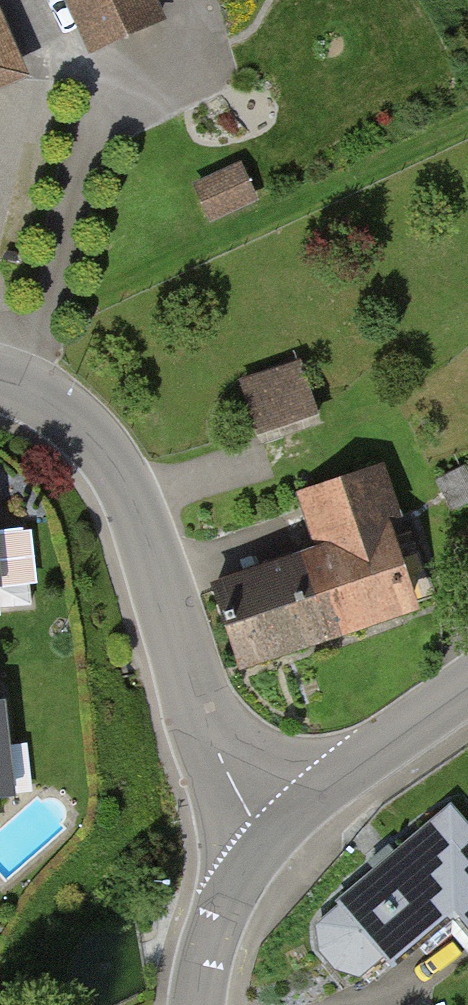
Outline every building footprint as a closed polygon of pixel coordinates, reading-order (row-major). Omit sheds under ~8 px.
[(82,51),(156,16),(148,0),(58,0),(82,51)] [(183,188),(194,222),(249,203),(237,170),(183,188)] [(239,383),(254,432),(317,414),(302,365),(239,383)] [(380,465),(300,491),(318,545),(198,583),(228,678),(428,613),(380,465)] [(10,793),(2,699),(0,700),(0,794),(10,793)] [(282,928),(340,1004),(439,929),(460,957),(467,951),(467,843),(440,807),(282,928)]
